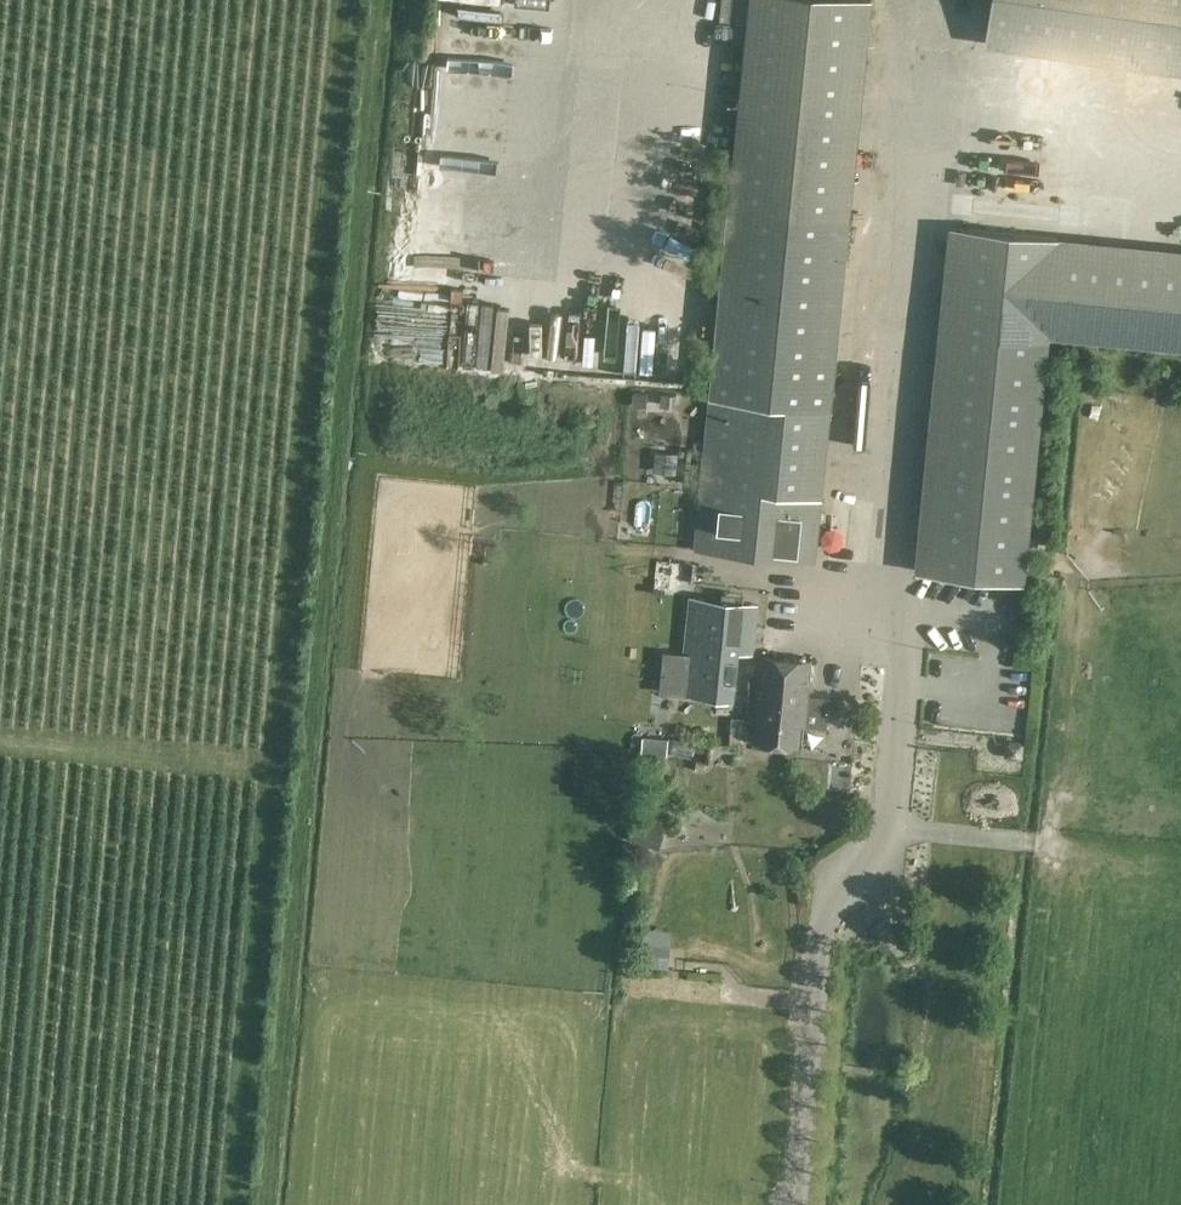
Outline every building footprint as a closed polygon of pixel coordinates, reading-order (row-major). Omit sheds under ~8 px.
[(850,216),(871,0),(749,0),(695,550),(816,562),(850,216)] [(1083,49),(1090,0),(991,0),(986,35),(1083,49)] [(1083,49),(1180,63),(1180,0),(1090,0),(1083,49)] [(1048,340),(1058,238),(960,228),(925,573),(1023,583),(1048,340)] [(1058,238),(1048,340),(1180,356),(1180,254),(1058,238)] [(689,598),(678,696),(734,702),(742,625),(741,623),(743,604),(689,598)] [(797,748),(799,748),(801,725),(803,725),(810,660),(808,660),(808,661),(761,656),(756,706),(758,706),(754,743),(797,747),(797,748)] [(1016,750),(1012,730),(997,733),(1002,753),(1016,750)] [(664,835),(638,825),(633,840),(658,849),(664,835)]
